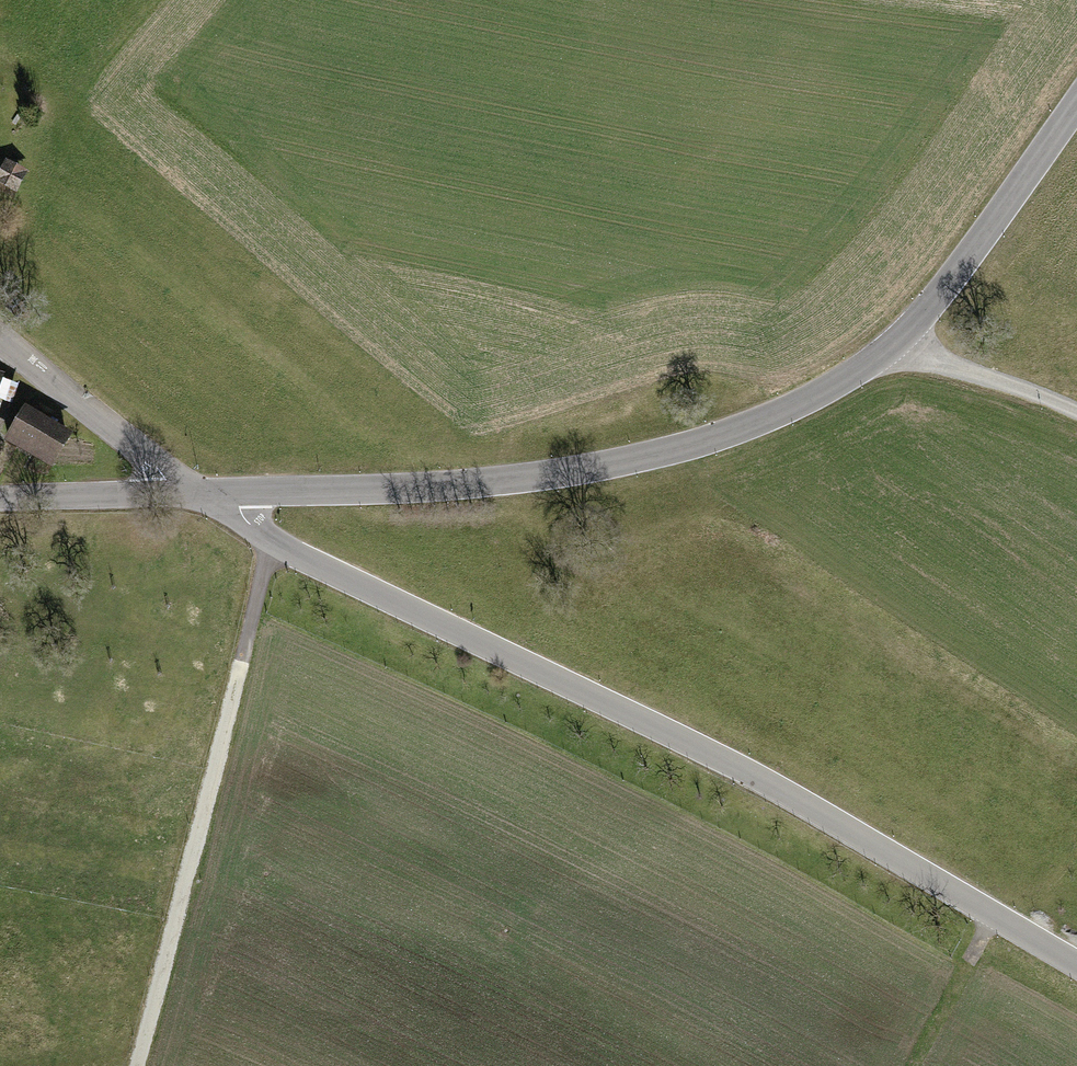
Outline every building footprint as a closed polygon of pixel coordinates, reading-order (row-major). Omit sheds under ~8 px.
[(0,173),(0,190),(17,198),(29,175),(5,163),(0,173)] [(21,402),(0,437),(48,465),(68,430),(21,402)]
